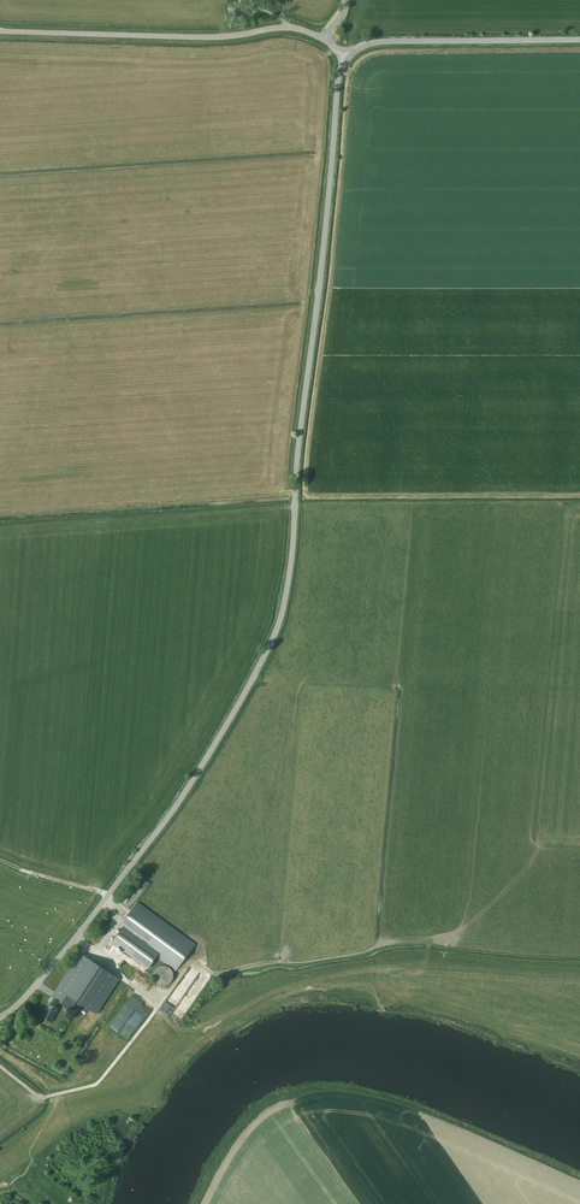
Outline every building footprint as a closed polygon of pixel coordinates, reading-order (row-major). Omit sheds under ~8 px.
[(119,927),(126,933),(125,934),(120,931),(112,941),(113,941),(118,945),(149,968),(157,956),(176,970),(194,946),(136,903),(119,927)] [(97,1013),(119,979),(81,953),(51,997),(54,999),(51,1004),(50,1003),(43,1017),(51,1022),(59,1008),(58,1008),(61,1003),(71,1010),(78,1000),(97,1013)] [(167,966),(164,965),(161,966),(158,967),(155,969),(154,972),(154,975),(154,978),(155,981),(158,983),(161,985),(164,985),(167,985),(170,983),(172,981),(173,978),(174,975),(173,972),(172,969),(170,967),(167,966)] [(168,1010),(169,1010),(170,1008),(164,1004),(160,1010),(166,1013),(168,1010)]
